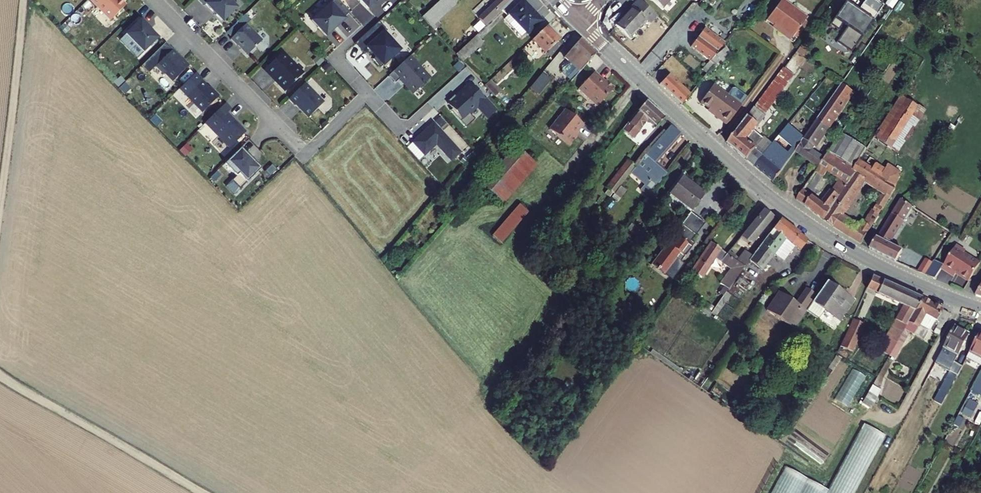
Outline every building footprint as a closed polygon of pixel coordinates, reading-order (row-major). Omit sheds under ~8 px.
[(109,15),(125,1),(124,0),(95,0),(109,15)] [(203,2),(204,0),(221,18),(236,4),(232,0),(201,0),(203,2)] [(340,0),(330,0),(329,0),(327,0),(319,7),(321,8),(310,18),(325,33),(344,16),(343,15),(349,9),(340,0)] [(452,0),(432,0),(419,12),(428,22),(436,15),(452,0)] [(477,16),(484,23),(508,0),(493,0),(477,16)] [(541,18),(524,0),(521,0),(508,12),(526,31),(541,18)] [(635,8),(641,1),(640,0),(638,0),(633,6),(635,8)] [(738,9),(745,0),(726,0),(738,9)] [(790,0),(777,0),(766,14),(774,20),(778,23),(776,25),(790,35),(793,30),(804,16),(807,13),(790,0)] [(842,0),(827,21),(836,27),(840,21),(844,24),(833,39),(848,49),(875,10),(860,0),(853,11),(849,8),(850,6),(842,0)] [(615,24),(629,38),(646,20),(649,23),(656,15),(641,1),(635,8),(633,6),(615,24)] [(135,53),(156,32),(144,20),(146,18),(142,14),(125,30),(129,33),(134,39),(128,45),(135,53)] [(431,25),(438,18),(436,15),(428,22),(431,25)] [(808,18),(804,16),(793,30),(797,33),(808,18)] [(385,27),(378,19),(353,40),(361,49),(366,45),(374,54),(372,56),(379,65),(398,47),(383,30),(385,27)] [(230,34),(229,35),(235,42),(236,41),(246,51),(260,37),(244,21),(241,24),(230,34)] [(544,52),(559,38),(546,24),(531,38),(544,52)] [(707,58),(722,40),(703,24),(688,43),(707,58)] [(186,61),(176,51),(177,50),(164,37),(140,61),(147,68),(154,61),(162,69),(163,68),(171,76),(186,61)] [(573,64),(578,68),(592,52),(576,37),(561,54),(569,61),(566,65),(569,69),(573,64)] [(459,56),(471,46),(465,40),(454,50),(459,56)] [(280,50),(266,63),(278,74),(276,76),(286,86),(301,71),(280,50)] [(429,76),(408,54),(387,73),(394,80),(399,75),(412,91),(429,76)] [(712,62),(707,58),(700,66),(705,71),(712,62)] [(730,142),(748,156),(764,133),(758,129),(796,74),(785,67),(757,104),(730,142)] [(211,86),(209,86),(199,75),(200,74),(194,68),(182,79),(188,86),(183,90),(200,108),(216,92),(211,86)] [(541,70),(529,86),(539,93),(551,77),(541,70)] [(575,86),(594,104),(611,85),(602,77),(600,80),(596,76),(597,76),(591,70),(575,86)] [(659,80),(681,100),(689,90),(667,71),(659,80)] [(302,79),(286,95),(292,102),(293,101),(306,113),(321,99),(302,79)] [(740,100),(712,80),(699,98),(708,104),(719,112),(717,114),(726,120),(740,100)] [(494,108),(471,83),(464,90),(462,88),(455,95),(453,93),(447,98),(448,99),(453,104),(451,106),(447,110),(463,127),(474,117),(468,111),(476,104),(487,115),(494,108)] [(817,162),(818,161),(824,152),(811,143),(849,89),(839,83),(832,93),(814,119),(813,120),(815,121),(806,134),(804,133),(796,145),(817,162)] [(871,136),(896,153),(923,111),(898,94),(871,136)] [(620,125),(630,133),(645,117),(652,123),(661,113),(642,97),(620,125)] [(223,98),(202,118),(227,144),(243,128),(225,109),(229,105),(223,98)] [(708,104),(706,106),(717,114),(719,112),(708,104)] [(580,121),(562,107),(546,127),(565,143),(573,133),(570,131),(580,121)] [(774,177),(796,145),(804,133),(806,131),(813,120),(814,119),(799,108),(791,119),(787,116),(771,138),(754,161),(774,177)] [(451,158),(460,149),(432,120),(422,130),(423,131),(421,133),(419,133),(411,141),(424,153),(435,142),(451,158)] [(641,153),(633,162),(633,163),(630,166),(643,179),(639,184),(648,191),(665,168),(653,158),(679,130),(669,120),(640,152),(641,153)] [(771,138),(764,133),(748,156),(754,161),(771,138)] [(238,143),(221,159),(233,171),(228,176),(237,184),(255,166),(247,158),(250,155),(238,143)] [(879,172),(892,181),(899,170),(886,161),(883,166),(871,158),(877,150),(867,144),(858,158),(867,164),(879,172)] [(836,173),(845,180),(853,168),(852,167),(853,165),(827,148),(824,152),(818,161),(836,173)] [(493,190),(505,201),(539,163),(526,153),(493,190)] [(630,166),(633,163),(626,157),(603,185),(610,191),(612,188),(619,180),(630,166)] [(853,168),(845,179),(838,190),(821,214),(859,238),(894,182),(892,181),(879,172),(867,164),(858,158),(853,165),(851,167),(853,168)] [(829,184),(838,190),(845,180),(836,173),(829,184)] [(667,192),(688,208),(701,191),(680,174),(667,192)] [(624,184),(619,180),(612,188),(617,192),(624,184)] [(802,200),(821,214),(838,190),(829,184),(828,183),(819,197),(809,190),(802,200)] [(795,195),(802,200),(809,190),(802,185),(795,195)] [(869,243),(896,256),(903,245),(891,238),(912,202),(900,195),(877,233),(876,231),(869,243)] [(494,234),(502,241),(529,208),(520,201),(494,234)] [(737,244),(739,246),(746,239),(747,241),(772,211),(762,203),(732,240),(737,244)] [(778,217),(746,257),(746,258),(760,269),(780,244),(786,249),(793,240),(800,244),(806,236),(779,215),(778,217)] [(680,219),(651,260),(664,270),(676,254),(680,257),(693,238),(690,236),(695,230),(680,219)] [(692,260),(701,267),(715,250),(717,252),(720,254),(725,249),(725,248),(724,247),(721,245),(719,244),(709,236),(692,260)] [(944,258),(942,261),(954,269),(956,266),(969,274),(980,256),(964,246),(965,244),(956,238),(944,258)] [(737,249),(734,247),(729,243),(725,248),(725,249),(732,256),(737,249)] [(725,249),(720,254),(735,265),(738,268),(746,258),(746,257),(737,249),(732,256),(725,249)] [(933,256),(926,252),(917,266),(925,269),(933,256)] [(944,258),(936,253),(933,256),(925,269),(934,273),(942,261),(944,258)] [(721,282),(725,285),(734,274),(730,271),(729,271),(721,282)] [(871,271),(865,283),(903,301),(885,330),(896,336),(903,323),(920,294),(871,271)] [(822,275),(813,288),(809,294),(836,312),(849,292),(822,275)] [(776,285),(763,304),(790,322),(809,294),(813,288),(803,281),(793,296),(776,285)] [(939,303),(920,294),(905,319),(914,324),(920,313),(931,319),(932,316),(936,317),(939,313),(944,304),(939,303)] [(850,312),(844,325),(856,331),(863,319),(850,312)] [(952,363),(959,351),(971,329),(956,321),(944,342),(937,355),(952,363)] [(837,340),(848,346),(856,331),(844,325),(837,340)] [(978,333),(968,353),(961,365),(975,373),(980,363),(980,334),(978,333)] [(942,400),(959,367),(952,363),(934,395),(942,400)] [(879,387),(888,368),(882,365),(863,402),(872,407),(882,388),(879,387)] [(955,412),(963,417),(972,399),(964,394),(955,412)] [(863,424),(827,490),(785,467),(770,492),(854,492),(885,436),(863,424)]
